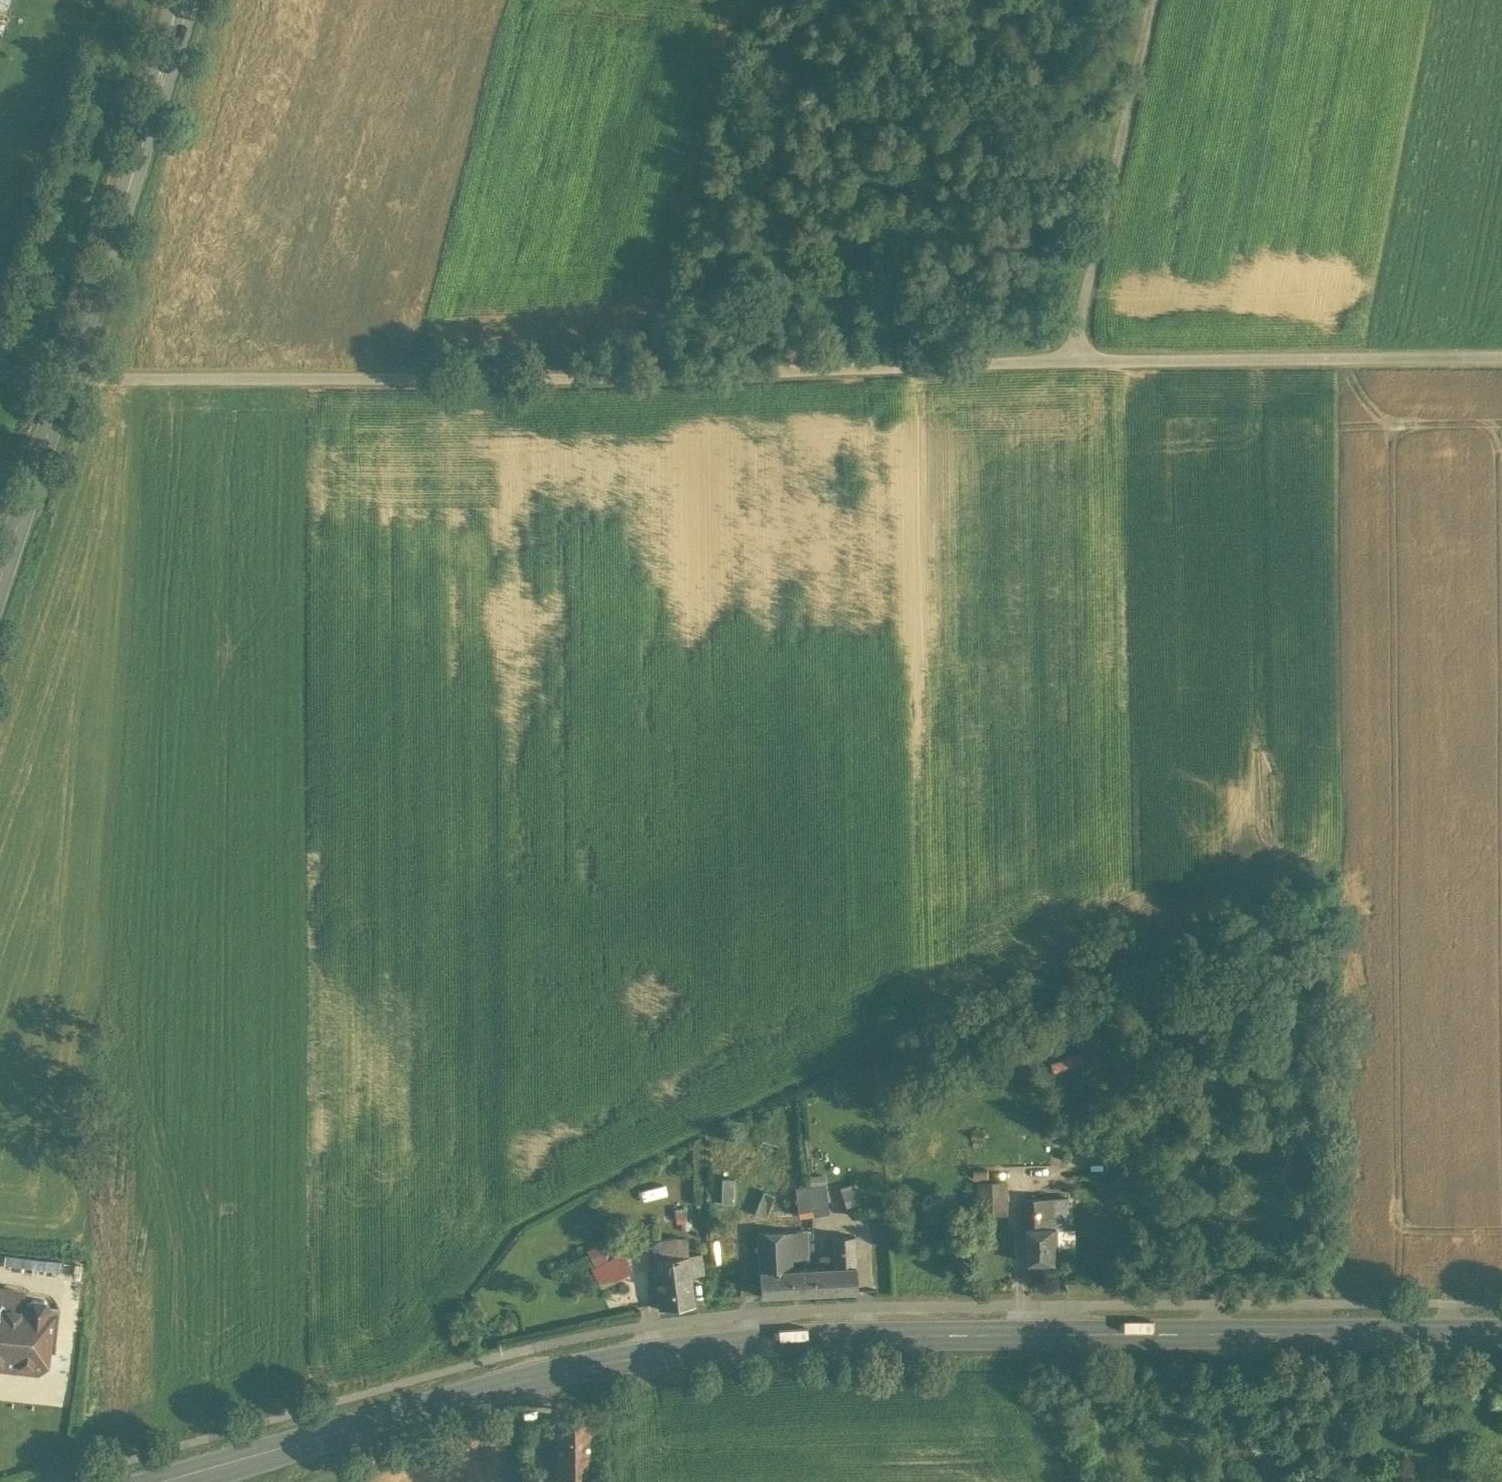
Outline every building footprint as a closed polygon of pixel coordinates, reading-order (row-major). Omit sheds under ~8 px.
[(1062,1066),(1085,1061),(1083,1052),(1060,1057),(1062,1066)] [(1127,1171),(1106,1176),(1109,1189),(1130,1185),(1127,1171)] [(735,1200),(734,1177),(724,1178),(724,1201),(735,1200)] [(1007,1181),(982,1182),(983,1207),(1007,1206),(1007,1181)] [(862,1182),(843,1183),(845,1202),(863,1200),(862,1182)] [(826,1184),(810,1186),(813,1210),(814,1213),(829,1211),(826,1184)] [(810,1186),(796,1189),(798,1211),(812,1208),(813,1210),(810,1186)] [(757,1212),(769,1216),(776,1192),(764,1188),(757,1212)] [(1059,1197),(1026,1197),(1027,1261),(1059,1261),(1059,1255),(1059,1228),(1059,1197)] [(856,1243),(886,1241),(885,1213),(855,1215),(856,1243)] [(932,1216),(896,1222),(896,1220),(890,1220),(891,1238),(898,1237),(897,1232),(934,1226),(932,1216)] [(1076,1228),(1059,1228),(1059,1255),(1076,1255),(1076,1228)] [(807,1229),(758,1232),(759,1270),(792,1268),(792,1258),(808,1257),(807,1229)] [(855,1235),(833,1236),(834,1266),(856,1265),(855,1235)] [(687,1238),(658,1241),(654,1245),(655,1258),(654,1258),(660,1308),(695,1304),(691,1274),(705,1273),(702,1253),(689,1254),(687,1238)] [(619,1244),(588,1260),(602,1286),(633,1270),(619,1244)] [(834,1266),(812,1267),(814,1292),(858,1290),(856,1265),(834,1266)] [(792,1268),(759,1270),(761,1294),(814,1292),(812,1267),(792,1268)] [(0,1289),(0,1366),(38,1370),(47,1362),(52,1311),(49,1311),(49,1305),(45,1300),(33,1298),(27,1303),(27,1308),(22,1308),(23,1292),(0,1289)] [(592,1475),(591,1422),(557,1422),(557,1456),(557,1475),(557,1476),(592,1475)] [(592,1475),(557,1476),(557,1475),(557,1456),(556,1456),(556,1476),(559,1476),(559,1481),(592,1481),(592,1475)]
